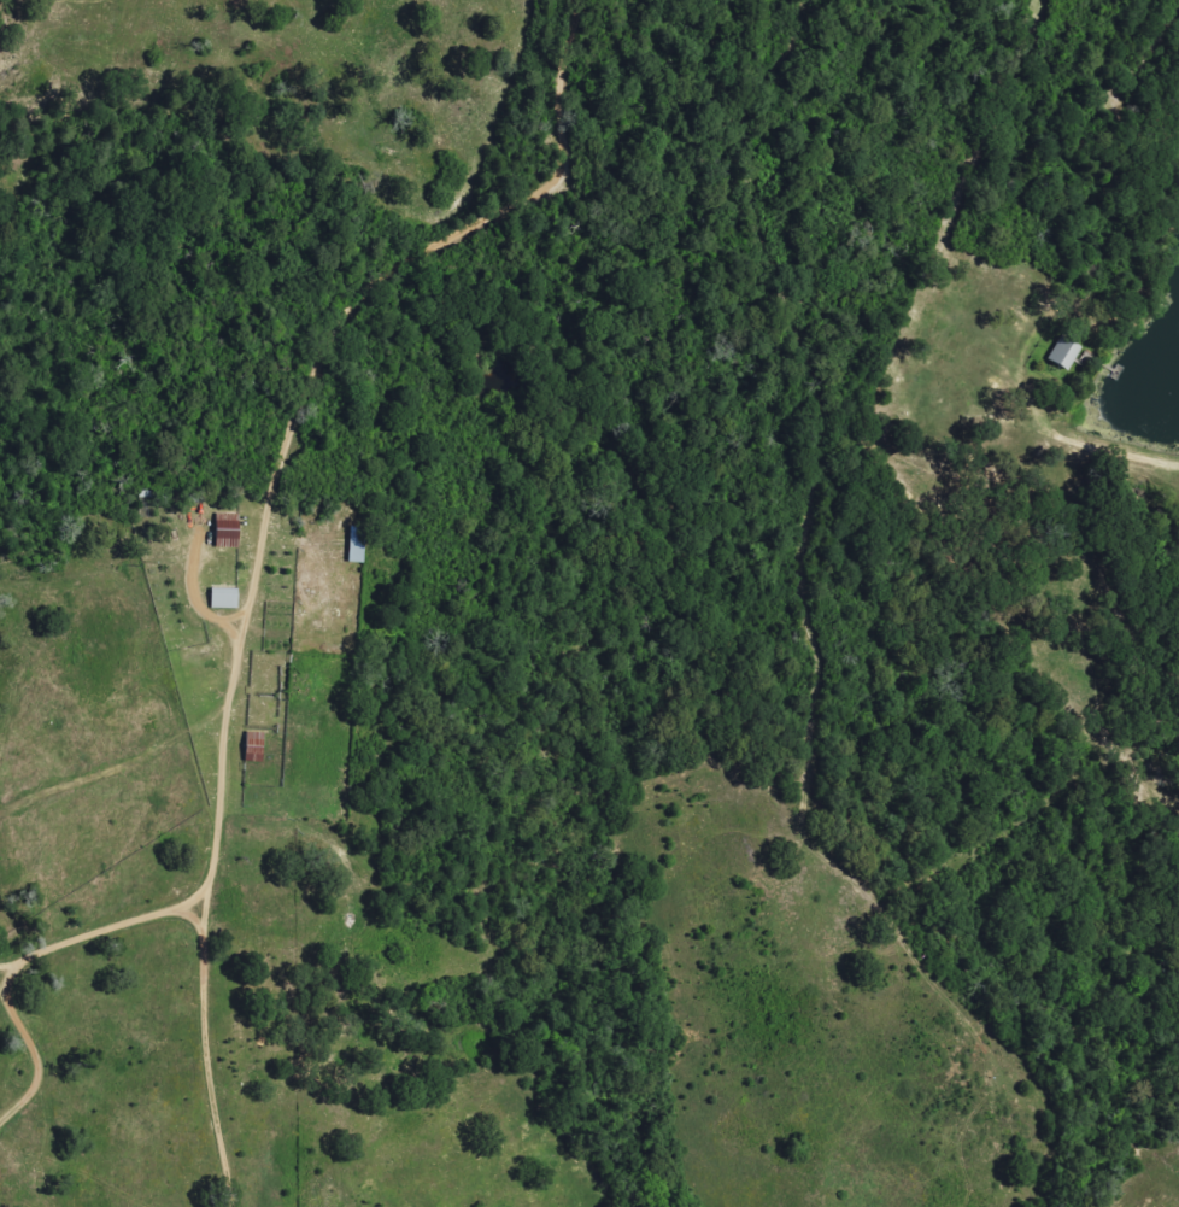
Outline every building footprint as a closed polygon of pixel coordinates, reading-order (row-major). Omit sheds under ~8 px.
[(1050,360),(1070,372),(1083,349),(1063,337),(1050,360)] [(241,591),(214,591),(214,611),(240,611),(241,591)]
